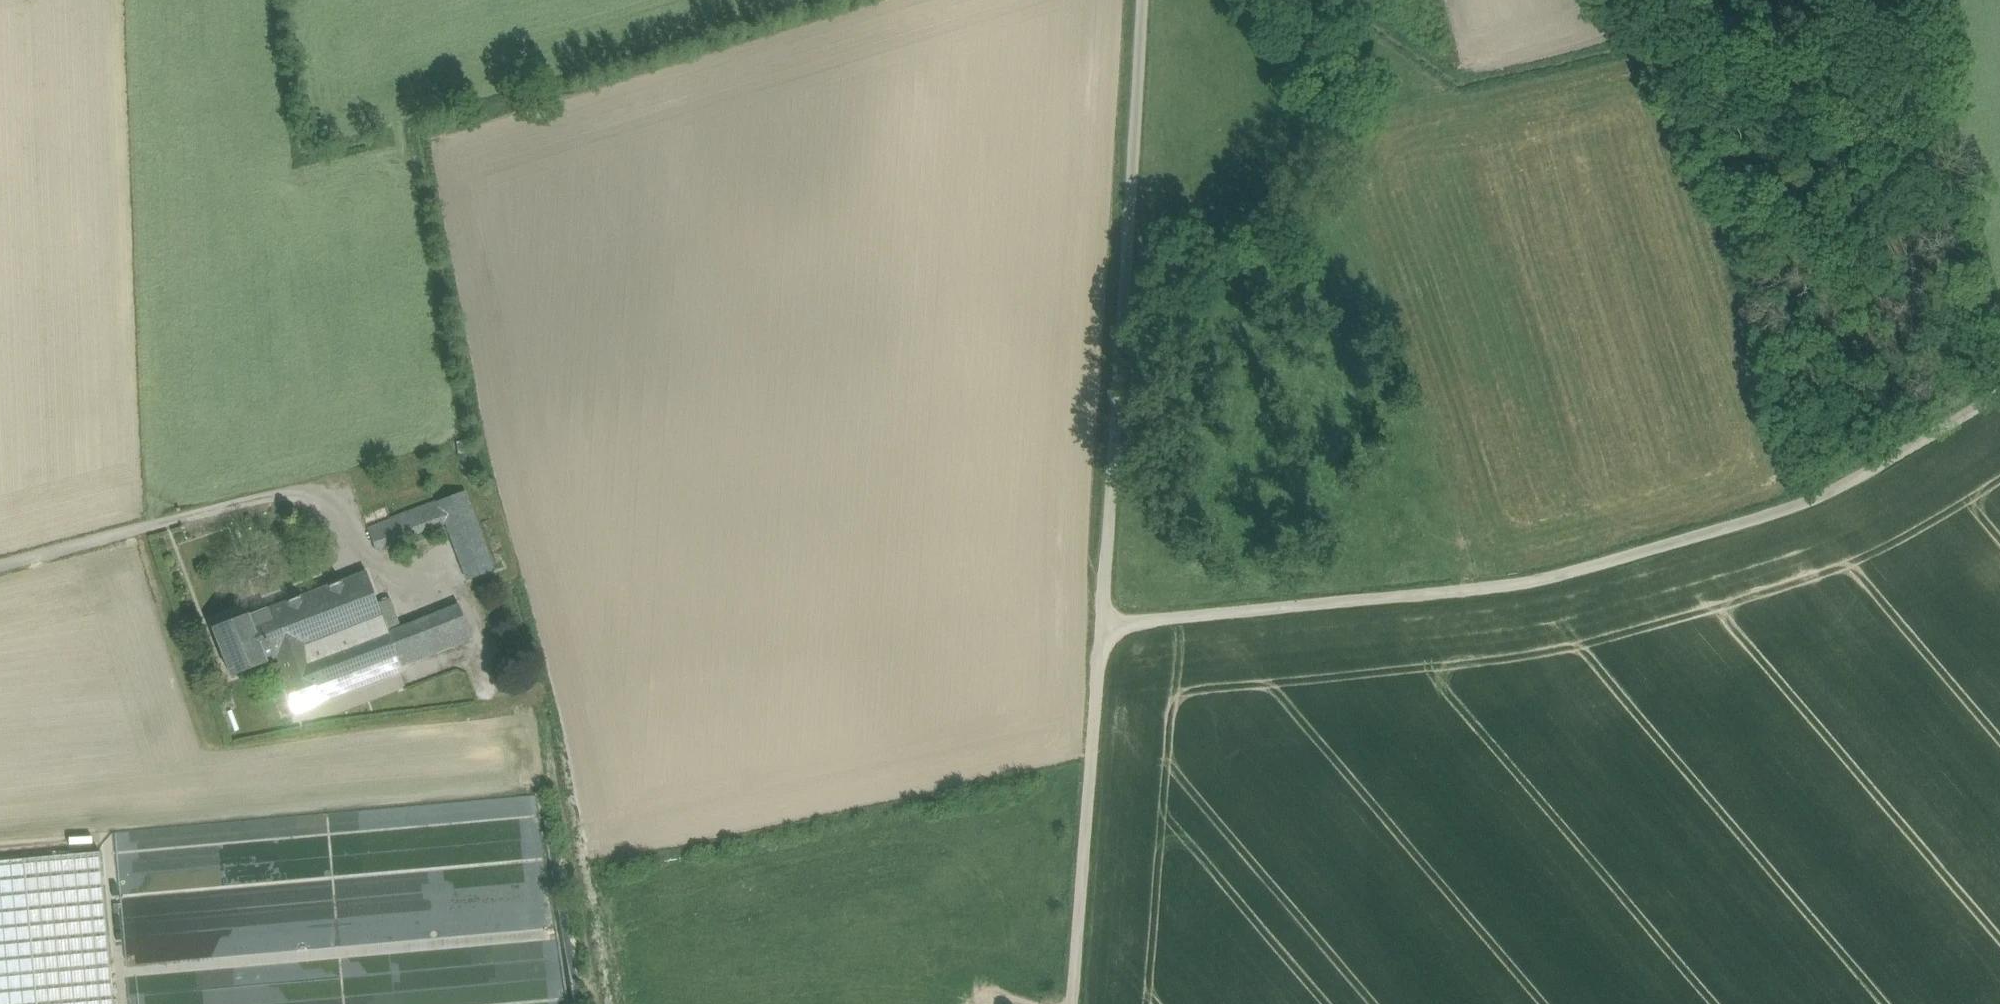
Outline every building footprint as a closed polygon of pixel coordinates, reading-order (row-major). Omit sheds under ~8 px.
[(465,492),(368,528),(376,548),(446,522),(458,517),(472,512),(465,492)] [(458,517),(446,522),(468,580),(494,570),(472,512),(458,517)] [(367,572),(250,616),(267,660),(277,656),(290,694),(320,683),(326,699),(402,670),(400,666),(388,631),(379,604),(367,572)] [(389,601),(379,604),(388,631),(398,627),(389,601)] [(398,627),(388,631),(400,666),(472,639),(459,604),(398,627)] [(249,613),(213,627),(232,676),(268,663),(267,660),(250,616),(249,613)] [(366,686),(371,699),(402,686),(397,674),(366,686)] [(320,683),(290,694),(296,711),(326,699),(320,683)] [(0,861),(0,1003),(114,1003),(100,852),(0,861)]
